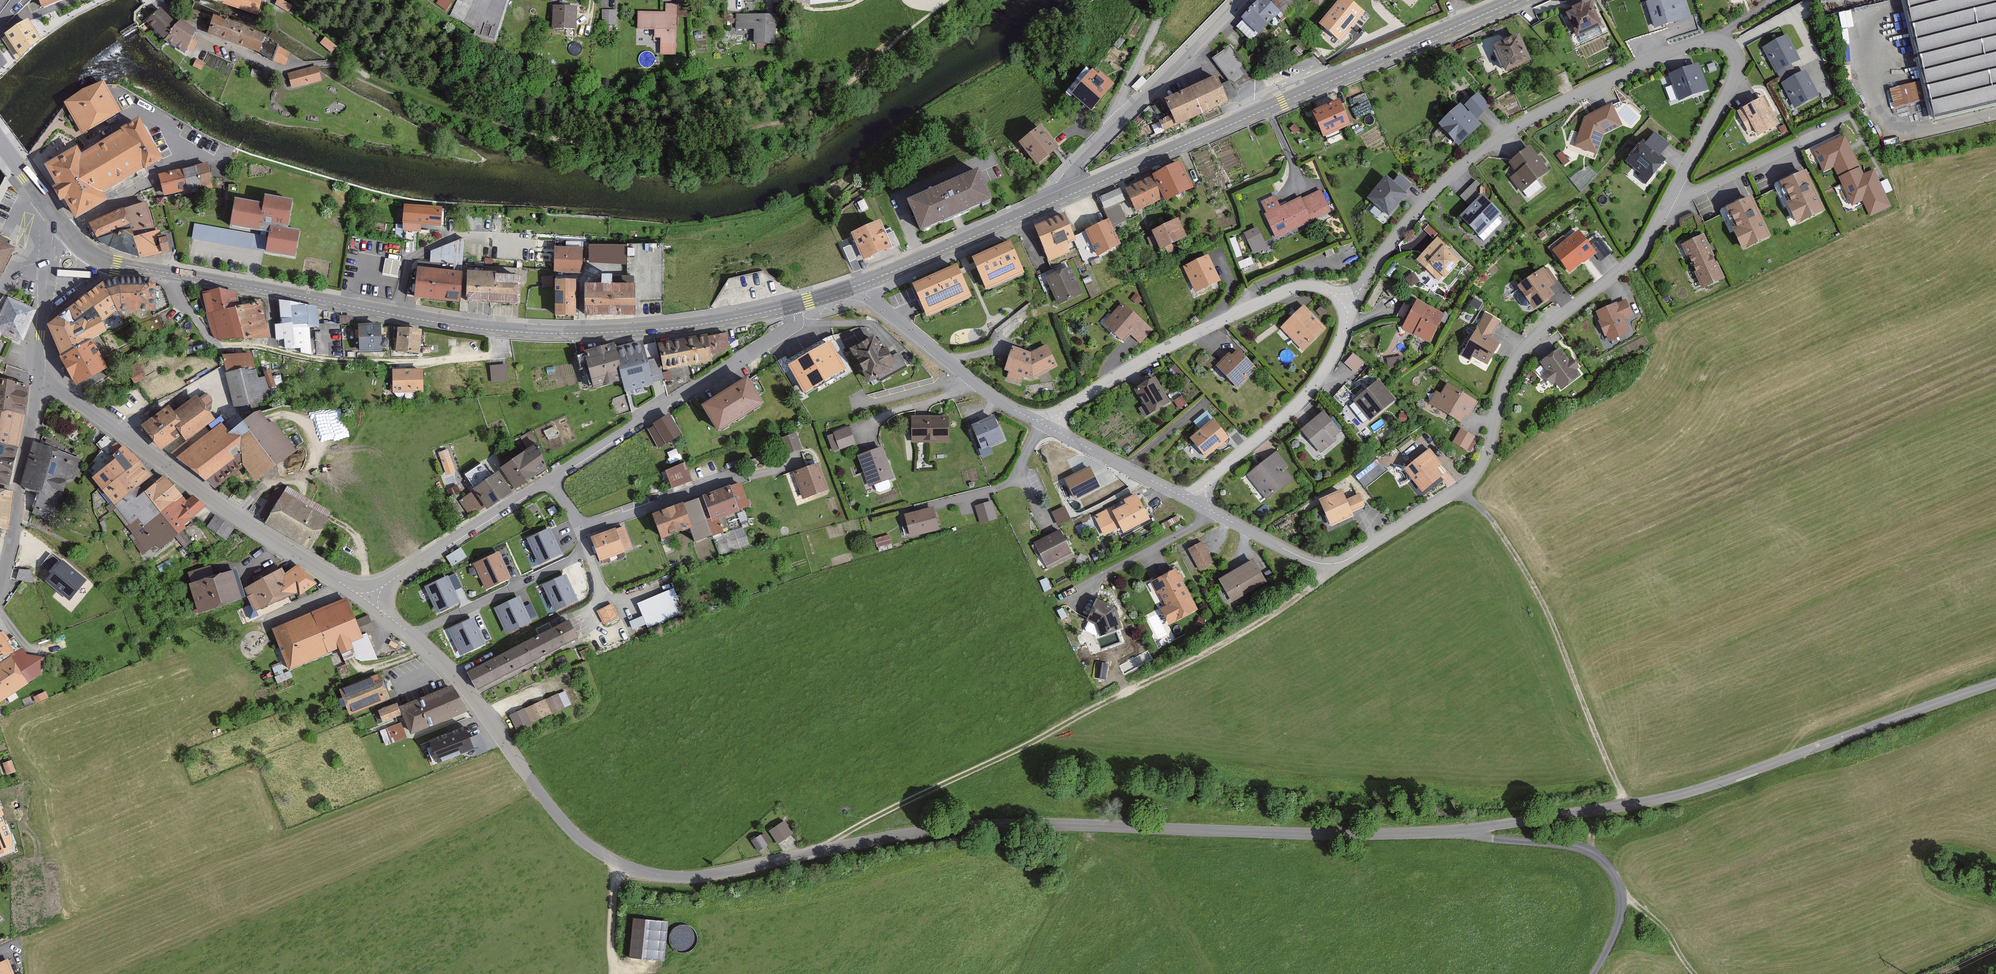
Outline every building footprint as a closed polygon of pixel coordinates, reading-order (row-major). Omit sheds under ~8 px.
[(258,11),(261,0),(225,0),(258,11)] [(277,5),(291,14),(295,7),(284,0),(280,0),(277,5)] [(473,0),(457,0),(450,15),(463,21),(473,0)] [(1243,20),(1262,37),(1284,14),(1268,0),(1261,0),(1243,20)] [(1323,9),(1330,0),(1312,0),(1323,9)] [(1351,0),(1338,0),(1319,23),(1339,40),(1364,11),(1351,0)] [(1656,30),(1694,18),(1688,0),(1653,0),(1647,2),(1656,30)] [(1935,119),(1995,106),(1995,0),(1908,0),(1935,119)] [(1568,14),(1577,37),(1605,26),(1596,3),(1568,14)] [(642,11),(641,31),(656,31),(656,40),(664,40),(664,58),(679,58),(680,6),(668,6),(668,12),(642,11)] [(556,8),(554,30),(580,31),(581,9),(556,8)] [(603,23),(618,23),(618,8),(603,8),(603,23)] [(161,9),(148,21),(165,38),(177,24),(161,9)] [(741,15),(739,31),(758,32),(757,46),(778,48),(781,18),(741,15)] [(214,17),(209,31),(257,50),(263,35),(243,26),(214,17)] [(4,37),(20,60),(42,39),(29,19),(23,23),(5,34),(6,36),(4,37)] [(177,24),(165,38),(184,50),(194,32),(180,21),(177,24)] [(1787,33),(1763,44),(1776,73),(1800,61),(1787,33)] [(1497,47),(1508,74),(1535,63),(1524,36),(1497,47)] [(328,38),(322,45),(333,55),(339,48),(328,38)] [(1230,44),(1215,56),(1233,80),(1248,69),(1230,44)] [(199,60),(195,68),(204,72),(207,65),(199,60)] [(1669,75),(1678,102),(1709,90),(1700,64),(1669,75)] [(288,73),(292,89),(320,81),(316,65),(288,73)] [(1807,70),(1782,82),(1795,110),(1820,97),(1807,70)] [(1072,93),(1095,114),(1114,92),(1091,72),(1072,93)] [(1220,78),(1195,89),(1206,116),(1232,105),(1220,78)] [(64,102),(82,134),(122,112),(104,80),(64,102)] [(1890,88),(1895,107),(1925,99),(1920,80),(1890,88)] [(1176,115),(1181,127),(1206,116),(1195,89),(1169,100),(1176,115)] [(1467,105),(1480,119),(1493,108),(1480,94),(1467,105)] [(1757,131),(1760,138),(1781,129),(1767,98),(1736,112),(1746,136),(1757,131)] [(1315,112),(1327,139),(1353,127),(1341,100),(1315,112)] [(1586,118),(1576,145),(1595,152),(1602,133),(1620,124),(1611,105),(1586,118)] [(1462,108),(1441,127),(1461,149),(1482,130),(1462,108)] [(1168,132),(1181,127),(1176,115),(1163,121),(1168,132)] [(64,199),(75,219),(108,200),(104,192),(144,169),(145,170),(163,159),(139,117),(121,128),(121,129),(81,153),(77,145),(44,165),(55,184),(52,186),(57,195),(60,202),(64,199)] [(1022,145),(1039,166),(1062,147),(1045,126),(1022,145)] [(1835,169),(1839,178),(1862,169),(1848,137),(1815,152),(1824,173),(1835,169)] [(1648,144),(1631,163),(1642,172),(1638,178),(1648,186),(1669,161),(1648,144)] [(1512,179),(1522,193),(1551,174),(1534,149),(1512,164),(1519,174),(1512,179)] [(161,175),(167,198),(216,185),(209,162),(161,175)] [(1169,202),(1198,189),(1186,162),(1156,175),(1169,202)] [(1862,169),(1839,178),(1851,206),(1864,201),(1871,216),(1892,207),(1875,170),(1864,174),(1862,169)] [(912,201),(923,230),(998,200),(986,172),(912,201)] [(1780,185),(1800,228),(1826,215),(1806,172),(1780,185)] [(1390,176),(1369,200),(1389,217),(1409,192),(1390,176)] [(1151,180),(1125,192),(1134,212),(1161,199),(1151,180)] [(1470,203),(1484,190),(1475,181),(1461,194),(1470,203)] [(1120,187),(1099,195),(1104,209),(1125,201),(1120,187)] [(1262,202),(1277,237),(1332,213),(1321,189),(1283,206),(1278,195),(1262,202)] [(1462,216),(1481,234),(1500,213),(1482,195),(1462,216)] [(273,233),(269,254),(298,260),(304,230),(292,228),(297,202),(269,197),(267,205),(236,199),(231,225),(273,233)] [(1725,210),(1745,254),(1774,241),(1755,198),(1725,210)] [(159,229),(149,200),(126,208),(136,236),(159,229)] [(446,209),(405,206),(404,223),(445,227),(446,209)] [(97,241),(132,225),(125,210),(90,226),(97,241)] [(1036,229),(1045,252),(1078,239),(1069,216),(1036,229)] [(1153,230),(1161,248),(1189,236),(1180,218),(1153,230)] [(1088,231),(1100,255),(1122,245),(1110,220),(1088,231)] [(856,233),(867,260),(894,249),(883,222),(856,233)] [(197,225),(195,241),(264,253),(266,237),(197,225)] [(1245,230),(1253,252),(1268,247),(1260,225),(1245,230)] [(1555,250),(1572,272),(1600,250),(1583,228),(1555,250)] [(115,250),(136,256),(137,238),(126,231),(106,241),(115,250)] [(137,238),(136,256),(144,257),(174,253),(170,237),(165,239),(163,231),(137,238)] [(1683,245),(1703,290),(1726,280),(1705,235),(1683,245)] [(428,263),(465,265),(466,237),(430,252),(428,263)] [(18,247),(4,240),(0,238),(0,282),(18,247)] [(1417,259),(1439,281),(1460,261),(1438,239),(1417,259)] [(626,262),(626,244),(589,243),(588,261),(626,262)] [(666,243),(629,243),(629,284),(639,284),(639,300),(666,300),(666,243)] [(1010,244),(974,259),(986,287),(1022,271),(1010,244)] [(555,249),(554,273),(585,273),(586,249),(555,249)] [(1185,266),(1197,292),(1221,281),(1209,255),(1185,266)] [(386,258),(385,272),(400,273),(401,259),(386,258)] [(914,284),(927,314),(970,296),(957,265),(914,284)] [(1521,283),(1537,308),(1557,295),(1553,288),(1557,285),(1545,267),(1521,283)] [(420,269),(417,297),(463,301),(466,273),(420,269)] [(1048,278),(1059,303),(1080,294),(1069,269),(1048,278)] [(473,273),(472,302),(523,303),(524,274),(473,273)] [(106,281),(119,310),(145,312),(149,280),(130,279),(106,281)] [(78,327),(104,317),(119,310),(106,281),(71,309),(78,327)] [(557,281),(556,315),(579,316),(579,281),(557,281)] [(589,284),(589,314),(639,315),(639,300),(639,284),(629,284),(589,284)] [(212,319),(216,338),(272,338),(264,301),(253,304),(241,306),(238,294),(205,292),(212,319)] [(8,296),(0,315),(0,331),(5,333),(25,341),(38,309),(8,296)] [(285,339),(287,350),(311,355),(311,327),(321,327),(319,308),(281,299),(282,321),(276,322),(278,339),(285,339)] [(1403,329),(1431,343),(1446,313),(1419,299),(1403,329)] [(1597,311),(1609,340),(1630,331),(1625,318),(1633,315),(1626,299),(1597,311)] [(1122,304),(1105,324),(1124,340),(1130,333),(1139,341),(1150,329),(1122,304)] [(1281,327),(1303,350),(1327,327),(1305,304),(1281,327)] [(50,326),(63,357),(95,339),(110,331),(104,317),(78,327),(71,309),(50,326)] [(1475,356),(1489,364),(1502,343),(1492,338),(1503,319),(1489,311),(1462,356),(1472,362),(1475,356)] [(311,327),(311,355),(343,360),(343,324),(321,327),(311,327)] [(361,327),(362,353),(389,352),(387,326),(361,327)] [(855,327),(841,332),(847,347),(861,342),(855,327)] [(400,329),(399,352),(421,353),(422,330),(400,329)] [(686,339),(657,345),(663,371),(675,369),(718,360),(717,354),(713,337),(712,333),(686,339)] [(729,334),(713,337),(717,354),(732,350),(729,334)] [(854,349),(870,383),(879,379),(884,382),(907,365),(894,342),(882,348),(877,338),(854,349)] [(63,357),(78,387),(112,368),(95,339),(63,357)] [(656,339),(617,349),(625,379),(628,391),(666,382),(663,371),(657,345),(656,339)] [(584,351),(595,387),(625,379),(617,349),(615,342),(584,351)] [(844,369),(829,343),(790,365),(805,391),(844,369)] [(1014,345),(1007,369),(1034,378),(1059,364),(1049,344),(1035,352),(1014,345)] [(1556,382),(1563,391),(1581,378),(1576,371),(1582,367),(1575,357),(1571,360),(1562,349),(1543,363),(1549,370),(1544,374),(1552,385),(1556,382)] [(1217,365),(1240,388),(1260,369),(1242,350),(1236,356),(1232,351),(1217,365)] [(1355,351),(1346,360),(1357,370),(1366,361),(1355,351)] [(229,373),(237,409),(269,401),(261,366),(229,373)] [(507,380),(505,366),(491,367),(493,381),(507,380)] [(393,369),(394,392),(426,391),(425,368),(393,369)] [(27,414),(33,385),(0,378),(0,408),(27,414)] [(1136,391),(1152,415),(1171,402),(1156,378),(1136,391)] [(704,406),(720,431),(762,404),(746,379),(704,406)] [(1354,399),(1370,420),(1397,399),(1381,379),(1354,399)] [(1431,403),(1465,421),(1469,413),(1475,416),(1482,404),(1449,385),(1444,394),(1438,391),(1431,403)] [(146,425),(163,449),(182,435),(187,442),(220,420),(204,397),(180,414),(174,405),(146,425)] [(0,408),(0,440),(21,445),(27,414),(0,408)] [(1200,425),(1213,415),(1208,409),(1195,420),(1200,425)] [(322,411),(321,415),(318,415),(316,425),(327,427),(330,413),(322,411)] [(182,459),(218,487),(246,466),(259,482),(296,455),(263,413),(238,416),(182,459)] [(668,442),(682,434),(671,414),(656,422),(668,442)] [(1329,414),(1306,431),(1321,452),(1337,439),(1335,436),(1342,431),(1329,414)] [(914,418),(915,443),(950,442),(950,417),(914,418)] [(972,426),(981,447),(1002,438),(993,417),(972,426)] [(1193,438),(1208,457),(1233,437),(1218,418),(1193,438)] [(835,434),(841,449),(857,444),(851,428),(835,434)] [(1457,441),(1470,448),(1476,438),(1463,430),(1457,441)] [(801,449),(796,433),(782,437),(788,454),(801,449)] [(0,440),(0,481),(12,483),(21,445),(0,440)] [(1310,440),(1305,445),(1316,456),(1321,452),(1310,440)] [(37,442),(23,486),(42,492),(34,514),(57,521),(85,459),(37,442)] [(507,468),(520,488),(553,467),(541,447),(507,468)] [(862,456),(871,482),(894,474),(884,448),(862,456)] [(448,449),(438,452),(446,475),(456,471),(448,449)] [(1408,468),(1426,490),(1445,475),(1440,468),(1444,465),(1432,449),(1408,468)] [(128,450),(95,477),(116,505),(141,485),(150,477),(143,468),(138,463),(128,450)] [(1249,478),(1267,500),(1293,479),(1275,457),(1249,478)] [(1355,473),(1365,485),(1384,469),(1374,457),(1355,473)] [(694,479),(688,462),(667,470),(673,487),(694,479)] [(793,473),(802,498),(828,488),(819,463),(793,473)] [(1090,467),(1066,479),(1075,498),(1100,487),(1090,467)] [(487,510),(513,493),(499,473),(458,499),(466,509),(487,510)] [(141,485),(116,505),(138,538),(134,542),(144,556),(158,545),(163,552),(171,546),(178,540),(184,549),(194,541),(184,529),(211,508),(199,494),(188,503),(185,499),(176,488),(166,475),(147,492),(144,488),(141,485)] [(712,536),(724,531),(720,518),(743,509),(735,487),(699,499),(712,536)] [(7,530),(14,490),(0,488),(0,529),(7,530)] [(1323,499),(1333,525),(1356,516),(1355,512),(1368,507),(1363,493),(1348,498),(1345,490),(1323,499)] [(287,493),(269,523),(315,551),(333,521),(287,493)] [(1093,518),(1103,535),(1120,526),(1124,535),(1152,521),(1138,495),(1093,518)] [(654,514),(662,537),(694,526),(699,540),(712,536),(699,499),(654,514)] [(980,506),(984,521),(993,518),(989,503),(980,506)] [(907,515),(912,538),(943,530),(938,508),(907,515)] [(208,527),(228,542),(237,529),(217,514),(208,527)] [(595,537),(604,559),(633,548),(625,526),(595,537)] [(550,527),(527,538),(539,565),(563,554),(550,527)] [(1038,541),(1048,564),(1074,553),(1064,530),(1038,541)] [(880,548),(894,544),(891,532),(877,536),(880,548)] [(1191,547),(1202,571),(1215,565),(1204,541),(1191,547)] [(461,547),(446,556),(452,567),(467,557),(461,547)] [(499,551),(473,563),(486,590),(511,578),(499,551)] [(1224,577),(1237,599),(1269,580),(1256,558),(1224,577)] [(87,580),(62,560),(45,581),(70,601),(87,580)] [(249,588),(260,608),(289,598),(315,584),(305,564),(287,573),(285,568),(249,588)] [(16,579),(35,581),(31,570),(19,569),(16,579)] [(1161,609),(1169,624),(1197,609),(1176,569),(1154,581),(1168,606),(1161,609)] [(193,585),(202,613),(246,599),(237,571),(193,585)] [(455,573),(448,576),(455,590),(462,587),(455,573)] [(566,573),(542,585),(555,612),(579,601),(566,573)] [(448,575),(424,586),(436,613),(460,602),(455,590),(448,576),(448,575)] [(638,601),(648,627),(686,613),(677,587),(638,601)] [(519,595),(494,608),(506,635),(532,622),(519,595)] [(274,629),(289,668),(339,648),(342,656),(358,650),(354,641),(376,632),(369,614),(358,619),(350,599),(274,629)] [(1096,625),(1100,635),(1121,628),(1113,607),(1097,600),(1088,620),(1096,625)] [(533,602),(527,604),(532,618),(538,616),(533,602)] [(597,611),(602,624),(620,617),(615,604),(597,611)] [(474,617),(448,629),(460,656),(486,644),(474,617)] [(467,672),(476,689),(579,638),(571,621),(467,672)] [(17,649),(4,631),(0,634),(0,661),(17,649)] [(0,664),(0,703),(1,704),(30,685),(44,673),(46,657),(23,653),(12,656),(0,664)] [(1107,664),(1098,663),(1096,677),(1105,678),(1107,664)] [(341,690),(351,715),(393,698),(383,673),(341,690)] [(399,706),(411,735),(469,712),(452,684),(399,706)] [(511,715),(518,731),(575,706),(568,691),(511,715)] [(397,703),(378,710),(382,723),(402,715),(397,703)] [(401,722),(379,731),(386,746),(407,738),(401,722)] [(466,726),(428,741),(437,764),(475,749),(466,726)] [(12,851),(12,834),(0,805),(0,855),(12,851)] [(785,820),(771,830),(781,842),(794,833),(785,820)] [(762,835),(754,842),(762,852),(770,846),(762,835)] [(630,955),(666,957),(669,918),(632,916),(630,955)] [(696,948),(698,944),(699,940),(699,935),(697,931),(693,928),(689,926),(685,926),(680,927),(677,929),(674,932),(672,936),(672,941),(673,945),(676,949),(679,952),(684,953),(688,953),(692,951),(696,948)] [(9,959),(0,963),(0,973),(15,973),(9,959)]
